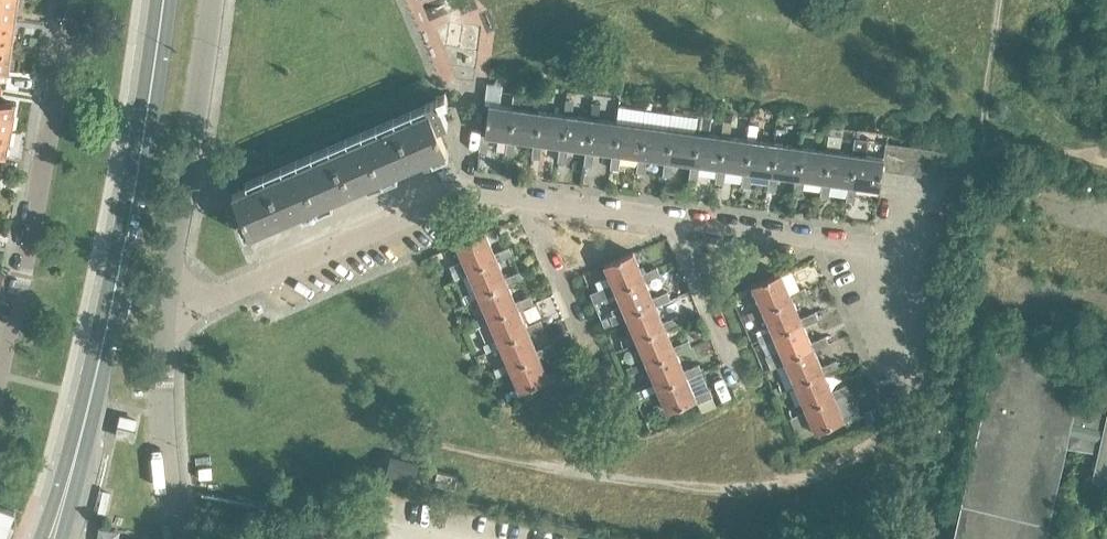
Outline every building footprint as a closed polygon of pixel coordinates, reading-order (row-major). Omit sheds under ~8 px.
[(13,20),(15,7),(17,8),(18,0),(0,0),(0,18),(13,20)] [(12,48),(14,30),(12,29),(13,20),(0,18),(0,47),(12,48)] [(0,47),(0,70),(6,71),(8,60),(10,60),(12,48),(0,47)] [(542,143),(560,146),(564,146),(568,115),(545,112),(548,91),(540,91),(537,111),(542,111),(537,143),(533,142),(531,157),(540,158),(542,143)] [(233,192),(238,204),(250,233),(447,148),(438,127),(448,123),(440,104),(449,101),(445,92),(436,96),(437,98),(426,103),(428,108),(354,140),(353,137),(346,140),(347,143),(233,192)] [(12,129),(15,114),(13,114),(15,103),(2,101),(3,99),(0,99),(0,127),(12,129)] [(481,133),(479,150),(488,151),(490,136),(507,138),(511,139),(515,108),(488,104),(484,133),(481,133)] [(516,140),(533,142),(537,143),(542,111),(537,111),(515,108),(511,139),(507,138),(504,153),(514,155),(516,140)] [(647,157),(664,160),(669,160),(673,129),(650,126),(652,110),(644,109),(642,125),(647,125),(643,157),(638,156),(636,172),(645,173),(647,157)] [(568,147),(586,149),(590,150),(594,118),(568,115),(564,146),(560,146),(558,161),(566,162),(568,147)] [(700,164),(717,167),(722,167),(726,136),(708,134),(711,118),(697,116),(695,132),(699,132),(695,164),(691,163),(688,178),(698,180),(700,164)] [(590,150),(586,149),(584,164),(592,165),(594,150),(612,152),(616,153),(621,122),(594,118),(590,150)] [(620,154),(638,156),(643,157),(647,125),(642,125),(621,122),(616,153),(612,152),(610,168),(618,169),(620,154)] [(752,172),(769,174),(774,174),(778,143),(756,140),(758,125),(749,123),(747,139),(752,140),(748,171),(743,170),(741,186),(750,187),(752,172)] [(12,129),(0,127),(0,155),(5,156),(7,145),(10,145),(12,129)] [(673,161),(691,163),(695,164),(699,132),(695,132),(673,129),(669,160),(664,160),(662,175),(671,176),(673,161)] [(827,182),(822,181),(820,197),(829,198),(831,182),(848,185),(853,185),(857,154),(853,153),(840,151),(842,136),(841,136),(842,131),(834,130),(833,135),(828,134),(826,150),(831,150),(827,182)] [(722,167),(717,167),(715,182),(724,183),(726,168),(743,170),(748,171),(752,140),(747,139),(726,136),(722,167)] [(857,186),(880,189),(883,169),(884,157),(867,155),(869,140),(854,138),(853,153),(857,154),(853,185),(848,185),(846,200),(855,201),(857,186)] [(883,169),(895,171),(898,144),(886,142),(884,157),(883,169)] [(778,175),(796,177),(800,178),(805,147),(778,143),(774,174),(769,174),(767,189),(776,190),(778,175)] [(895,171),(907,172),(911,146),(898,144),(895,171)] [(907,172),(920,174),(923,147),(911,146),(907,172)] [(804,179),(822,181),(827,182),(831,150),(826,150),(805,147),(800,178),(796,177),(794,193),(802,194),(804,179)] [(920,174),(932,176),(936,149),(923,147),(920,174)] [(932,176),(945,177),(949,151),(936,149),(932,176)] [(495,253),(486,231),(457,244),(466,265),(453,271),(456,279),(469,273),(467,269),(496,256),(498,261),(512,255),(509,247),(495,253)] [(643,273),(633,252),(604,264),(615,289),(644,277),(646,281),(661,275),(657,267),(643,273)] [(505,277),(498,261),(496,256),(467,269),(469,273),(478,293),(507,281),(509,285),(523,279),(519,271),(505,277)] [(790,293),(781,272),(752,285),(762,310),(792,297),(794,301),(808,295),(805,287),(790,293)] [(653,297),(646,281),(644,277),(615,289),(621,303),(610,307),(611,311),(608,312),(613,324),(627,318),(625,314),(655,301),(657,306),(671,299),(668,291),(653,297)] [(520,310),(534,303),(530,295),(516,301),(509,285),(507,281),(478,293),(488,318),(518,305),(520,310)] [(591,292),(595,302),(602,299),(597,289),(591,292)] [(801,317),(794,301),(792,297),(762,310),(773,334),(802,321),(804,325),(819,319),(815,311),(801,317)] [(664,322),(657,306),(655,301),(625,314),(627,318),(636,338),(665,325),(667,330),(682,324),(678,316),(664,322)] [(523,318),(520,310),(518,305),(488,318),(496,335),(481,341),(486,350),(499,344),(499,342),(528,330),(530,334),(544,328),(541,319),(526,326),(523,318)] [(811,342),(804,325),(802,321),(773,334),(780,349),(766,355),(771,367),(785,361),(784,358),(813,345),(815,349),(829,343),(826,335),(811,342)] [(676,350),(678,354),(692,348),(688,340),(674,346),(667,330),(665,325),(636,338),(646,362),(676,350)] [(537,349),(530,334),(528,330),(499,342),(499,344),(509,367),(539,354),(540,358),(555,352),(551,343),(537,349)] [(1077,397),(1085,361),(998,341),(998,343),(954,538),(1044,538),(1064,452),(1065,452),(1066,444),(1098,451),(1097,455),(1094,454),(1092,466),(1095,466),(1092,477),(1106,480),(1106,403),(1077,397)] [(822,365),(815,349),(813,345),(784,358),(785,361),(794,382),(823,370),(825,374),(840,367),(836,359),(822,365)] [(685,370),(678,354),(676,350),(646,362),(657,387),(686,374),(688,378),(703,372),(699,364),(685,370)] [(550,382),(565,376),(562,368),(547,374),(540,358),(539,354),(509,367),(520,392),(549,380),(550,382)] [(832,390),(825,374),(823,370),(794,382),(805,407),(834,394),(836,398),(850,392),(847,384),(832,390)] [(695,395),(688,378),(686,374),(657,387),(667,412),(696,399),(698,403),(713,397),(710,388),(695,395)] [(843,414),(836,398),(834,394),(805,407),(816,431),(844,419),(846,423),(861,417),(857,408),(843,414)] [(122,416),(118,435),(132,438),(136,420),(122,416)] [(392,457),(389,473),(413,479),(417,463),(392,457)] [(458,475),(437,470),(435,483),(455,488),(458,475)]
